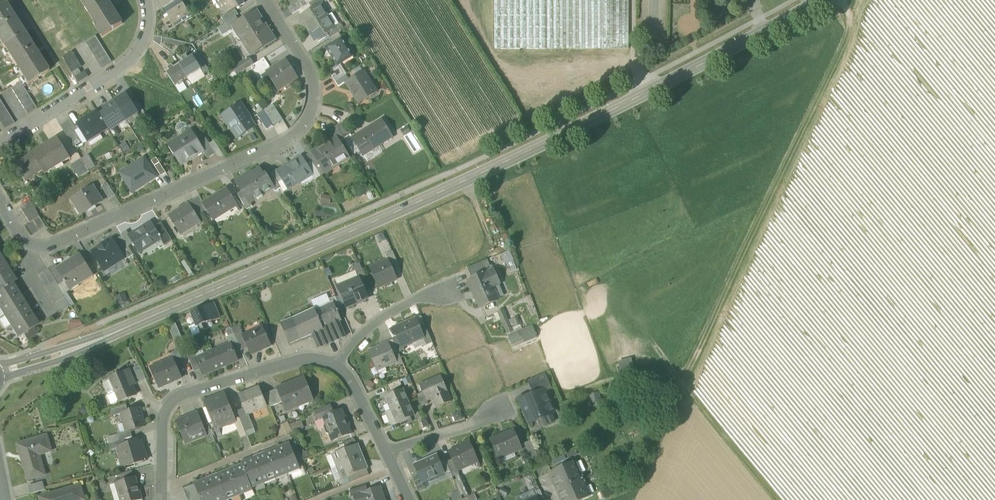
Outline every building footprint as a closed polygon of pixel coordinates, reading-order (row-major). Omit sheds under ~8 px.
[(97,28),(98,27),(81,0),(79,0),(97,28)] [(102,37),(123,24),(108,0),(81,0),(98,27),(97,28),(102,37)] [(169,32),(183,23),(181,20),(190,15),(181,0),(176,0),(172,3),(164,8),(169,16),(162,20),(169,32)] [(221,9),(224,7),(220,0),(215,0),(221,9)] [(225,15),(235,9),(245,3),(243,0),(220,0),(224,7),(221,9),(225,15)] [(293,14),(299,11),(307,6),(304,0),(302,0),(293,6),(292,5),(289,7),(293,14)] [(312,9),(320,4),(321,5),(324,3),(322,0),(316,0),(309,4),(312,9)] [(494,49),(629,49),(629,0),(494,0),(494,49)] [(3,47),(24,34),(4,1),(0,4),(0,42),(3,47)] [(312,9),(309,4),(307,6),(299,11),(302,16),(312,9)] [(306,23),(309,28),(328,16),(321,5),(320,4),(312,9),(302,16),(301,18),(304,23),(306,23)] [(225,24),(225,23),(236,16),(239,15),(235,9),(225,15),(221,18),(225,24)] [(236,25),(246,40),(264,28),(268,26),(267,24),(266,25),(257,11),(258,10),(240,21),(236,24),(236,25)] [(181,20),(183,23),(192,18),(190,15),(181,20)] [(240,21),(236,16),(225,23),(229,29),(232,28),(236,25),(236,24),(240,21)] [(335,28),(328,16),(309,28),(312,33),(311,34),(314,39),(317,40),(327,33),(335,28)] [(225,23),(225,24),(218,28),(223,36),(233,29),(232,28),(229,29),(225,23)] [(335,28),(327,33),(330,38),(342,31),(338,26),(335,28)] [(272,40),(264,28),(246,40),(254,52),(272,40)] [(320,45),(330,38),(327,33),(317,40),(320,45)] [(48,71),(24,34),(3,47),(27,85),(48,71)] [(85,42),(102,68),(112,62),(96,36),(85,42)] [(326,47),(337,65),(340,64),(342,62),(341,60),(351,53),(341,37),(326,47)] [(62,58),(72,73),(78,69),(82,67),(72,51),(62,58)] [(201,70),(203,73),(208,70),(206,65),(198,53),(193,56),(202,69),(201,70)] [(341,60),(342,62),(353,56),(351,53),(341,60)] [(224,70),(230,80),(239,74),(253,65),(247,55),(224,70)] [(184,62),(179,64),(188,78),(201,70),(202,69),(193,56),(188,59),(187,57),(186,57),(184,57),(183,58),(183,60),(184,62)] [(167,61),(174,68),(179,65),(172,57),(171,57),(166,60),(167,61)] [(266,73),(278,91),(298,78),(286,60),(266,73)] [(182,82),(188,78),(179,64),(179,65),(174,68),(173,68),(173,67),(172,66),(170,66),(169,66),(168,68),(168,69),(169,71),(166,72),(175,86),(182,82)] [(336,74),(343,69),(340,64),(337,65),(332,69),(336,74)] [(355,77),(363,72),(360,67),(352,72),(355,77)] [(72,73),(74,78),(81,73),(78,69),(72,73)] [(350,80),(347,75),(343,69),(336,74),(332,77),(335,82),(339,88),(346,83),(345,83),(350,80)] [(201,70),(188,78),(193,86),(206,77),(203,73),(201,70)] [(78,83),(88,77),(85,72),(85,71),(81,73),(74,78),(78,83)] [(346,83),(359,104),(376,93),(363,72),(355,77),(350,80),(345,83),(346,83)] [(187,90),(182,82),(175,86),(180,94),(187,90)] [(11,89),(27,115),(37,109),(20,83),(11,89)] [(126,94),(114,101),(126,120),(137,113),(126,94)] [(4,130),(14,123),(0,101),(0,123),(4,130)] [(105,112),(115,127),(126,120),(114,101),(103,108),(105,112)] [(227,123),(237,138),(253,128),(249,121),(251,119),(241,104),(225,114),(230,121),(227,123)] [(273,104),(263,111),(272,125),(273,127),(283,120),(273,104)] [(272,125),(263,111),(257,114),(266,129),(272,125)] [(79,129),(87,142),(100,134),(108,128),(100,115),(98,112),(77,125),(79,129)] [(115,127),(105,112),(100,115),(108,128),(110,131),(115,127)] [(141,118),(137,113),(126,120),(129,125),(141,118)] [(60,126),(74,147),(82,142),(75,131),(79,129),(77,125),(75,127),(71,120),(65,123),(61,126),(60,126)] [(357,146),(363,156),(379,146),(392,138),(381,121),(352,138),(353,139),(354,139),(358,146),(357,146)] [(343,122),(336,126),(344,139),(351,135),(343,122)] [(176,131),(179,136),(190,130),(186,125),(183,123),(178,123),(175,127),(176,131)] [(339,142),(344,139),(336,126),(331,130),(336,138),(339,142)] [(83,144),(87,142),(79,129),(75,131),(82,142),(83,144)] [(174,154),(181,165),(203,151),(198,143),(196,139),(196,136),(193,131),(190,130),(179,136),(179,139),(170,145),(176,153),(174,154)] [(100,134),(87,142),(91,147),(103,139),(100,134)] [(211,135),(206,138),(216,154),(214,155),(215,157),(216,158),(218,159),(220,159),(224,156),(211,135)] [(57,137),(32,154),(42,171),(44,174),(55,167),(53,164),(60,160),(62,163),(70,158),(57,137)] [(208,159),(214,155),(216,154),(206,138),(198,143),(203,151),(208,159)] [(313,152),(323,169),(335,162),(338,166),(349,159),(339,142),(336,138),(328,143),(313,152)] [(125,142),(120,145),(124,152),(130,149),(125,142)] [(379,146),(363,156),(367,162),(383,153),(379,146)] [(307,156),(312,163),(320,177),(326,173),(323,169),(313,152),(307,156)] [(24,182),(42,171),(32,154),(13,165),(24,182)] [(88,155),(81,159),(83,161),(84,161),(86,164),(85,164),(89,171),(96,167),(88,155)] [(283,180),(289,189),(301,181),(300,179),(311,172),(307,166),(301,156),(278,171),(283,180)] [(130,174),(123,178),(132,192),(156,177),(144,158),(127,169),(130,174)] [(157,158),(151,161),(161,176),(166,173),(157,158)] [(71,165),(79,178),(89,171),(85,164),(86,164),(84,161),(83,161),(81,159),(71,165)] [(323,169),(326,173),(338,166),(335,162),(323,169)] [(316,180),(320,177),(312,163),(307,166),(311,172),(312,174),(316,180)] [(120,173),(123,178),(130,174),(127,169),(120,173)] [(242,191),(250,203),(256,199),(258,199),(263,197),(263,195),(273,189),(274,188),(269,181),(265,175),(264,176),(259,169),(251,174),(251,175),(237,183),(242,191)] [(271,173),(274,178),(278,183),(283,180),(278,171),(278,169),(271,173)] [(300,179),(301,181),(312,174),(311,172),(300,179)] [(304,187),(316,180),(312,174),(301,181),(304,187)] [(281,188),(278,183),(274,178),(269,181),(274,188),(273,189),(275,192),(281,188)] [(278,183),(281,188),(283,192),(289,189),(283,180),(278,183)] [(102,188),(110,199),(115,196),(108,184),(102,188)] [(82,213),(83,214),(102,202),(101,201),(100,202),(96,196),(98,195),(92,187),(72,200),(77,208),(79,207),(82,205),(86,211),(82,213)] [(207,210),(214,221),(215,220),(214,219),(230,209),(228,206),(234,202),(235,202),(227,188),(225,189),(226,190),(211,199),(211,198),(204,203),(203,203),(207,210)] [(237,194),(247,210),(253,207),(250,203),(242,191),(237,194)] [(199,195),(193,199),(202,213),(207,210),(203,203),(204,203),(199,195)] [(331,197),(322,195),(320,203),(330,205),(331,197)] [(196,216),(202,213),(193,199),(188,202),(196,216)] [(46,227),(39,217),(33,207),(30,201),(19,208),(23,213),(29,223),(33,221),(39,231),(46,227)] [(168,215),(180,235),(181,235),(180,233),(199,221),(200,223),(196,216),(188,202),(187,203),(188,203),(179,209),(180,209),(169,216),(168,214),(168,215)] [(180,233),(181,235),(200,223),(199,221),(180,233)] [(134,244),(141,255),(142,255),(140,253),(154,245),(152,243),(159,238),(160,241),(161,243),(162,242),(154,228),(150,222),(149,223),(150,224),(130,236),(130,235),(129,236),(134,244)] [(161,243),(164,246),(172,241),(161,223),(154,228),(162,242),(161,243)] [(122,236),(129,247),(134,244),(129,236),(130,235),(128,232),(122,236)] [(384,234),(377,237),(380,243),(386,240),(384,234)] [(122,236),(114,241),(124,258),(125,260),(134,255),(129,247),(122,236)] [(98,248),(92,252),(102,268),(108,264),(110,267),(118,262),(124,258),(114,241),(113,239),(106,243),(105,243),(105,244),(100,248),(99,247),(98,247),(98,248)] [(514,260),(510,251),(500,255),(505,264),(514,260)] [(388,261),(391,268),(399,265),(393,252),(385,256),(387,261),(388,261)] [(66,283),(71,290),(72,290),(69,286),(76,282),(78,285),(91,276),(92,277),(93,276),(79,254),(79,255),(58,268),(57,269),(65,281),(64,282),(65,283),(65,284),(66,283)] [(9,271),(2,260),(0,262),(0,276),(9,271)] [(467,268),(472,279),(492,271),(487,260),(467,268)] [(519,270),(514,260),(505,264),(509,274),(519,270)] [(372,271),(379,287),(396,280),(391,268),(388,261),(387,261),(380,265),(380,267),(372,271)] [(110,267),(104,271),(108,278),(122,269),(118,262),(110,267)] [(355,273),(363,270),(360,263),(354,266),(352,270),(353,272),(354,271),(355,273)] [(55,265),(48,269),(56,281),(59,286),(65,283),(64,282),(65,281),(57,269),(55,265)] [(329,268),(324,270),(327,278),(332,275),(329,268)] [(48,269),(43,272),(51,284),(56,281),(48,269)] [(358,278),(364,293),(371,290),(363,270),(355,273),(358,278)] [(12,283),(15,281),(9,271),(0,276),(0,290),(12,283)] [(334,280),(337,287),(358,278),(355,273),(354,271),(353,272),(334,280)] [(476,298),(480,307),(498,299),(493,287),(491,284),(497,282),(492,271),(472,279),(468,281),(473,292),(474,292),(477,298),(476,298)] [(45,288),(51,284),(43,272),(38,276),(45,288)] [(171,280),(174,284),(182,280),(179,275),(171,280)] [(337,287),(346,308),(367,299),(364,293),(358,278),(337,287)] [(45,288),(49,293),(59,286),(56,281),(51,284),(45,288)] [(18,293),(12,283),(0,290),(0,305),(18,293)] [(49,293),(52,298),(62,292),(59,286),(49,293)] [(52,298),(55,304),(56,304),(66,298),(62,292),(52,298)] [(4,316),(24,304),(18,293),(0,305),(0,310),(4,316)] [(116,296),(119,305),(128,301),(125,293),(116,296)] [(311,301),(314,308),(315,309),(330,302),(329,298),(327,294),(311,301)] [(331,302),(335,312),(341,310),(335,296),(329,298),(330,302),(331,302)] [(70,304),(66,298),(56,304),(60,311),(70,304)] [(330,302),(315,309),(323,328),(340,321),(335,312),(331,302),(330,302)] [(214,303),(205,307),(191,313),(195,325),(197,327),(199,326),(201,332),(208,328),(206,323),(211,321),(211,322),(220,318),(215,306),(214,303)] [(215,306),(220,318),(225,315),(220,303),(215,306)] [(10,326),(11,327),(31,314),(24,304),(4,316),(10,326)] [(317,348),(335,341),(337,333),(343,330),(340,321),(323,328),(315,309),(314,308),(281,323),(281,324),(287,333),(289,343),(290,344),(311,335),(317,348)] [(507,336),(508,335),(514,333),(513,331),(512,329),(509,321),(504,309),(497,312),(507,336)] [(38,325),(31,314),(11,327),(17,337),(22,334),(34,327),(38,325)] [(4,316),(0,318),(0,324),(4,330),(10,326),(4,316)] [(419,328),(425,325),(421,317),(416,319),(419,328)] [(509,321),(512,329),(521,325),(517,317),(509,321)] [(399,337),(403,346),(412,342),(411,340),(421,335),(422,338),(423,338),(424,337),(419,328),(416,319),(414,319),(415,321),(405,325),(404,324),(395,328),(399,337)] [(68,325),(68,331),(83,325),(80,320),(70,320),(69,323),(68,325)] [(248,347),(251,354),(270,345),(261,323),(260,324),(261,327),(262,330),(255,333),(254,330),(244,335),(243,335),(248,347)] [(168,327),(175,342),(182,339),(175,324),(168,327)] [(193,335),(201,332),(199,326),(197,327),(195,325),(189,327),(193,335)] [(231,328),(234,334),(228,337),(227,337),(230,344),(234,354),(241,351),(248,347),(243,335),(244,335),(239,325),(231,328)] [(423,338),(426,345),(432,342),(425,325),(419,328),(424,337),(423,338)] [(514,333),(508,335),(514,347),(538,338),(533,325),(522,330),(514,333)] [(34,327),(22,334),(27,342),(38,334),(34,327)] [(346,336),(343,330),(337,333),(335,341),(346,336)] [(412,342),(415,350),(426,345),(423,338),(422,338),(421,335),(411,340),(412,342)] [(399,337),(393,340),(398,352),(405,350),(403,346),(399,337)] [(393,355),(398,352),(393,340),(387,342),(387,343),(388,343),(393,355)] [(382,363),(384,368),(386,367),(396,362),(393,355),(388,343),(387,343),(381,346),(382,348),(379,349),(378,347),(377,346),(368,350),(375,366),(382,363)] [(230,344),(213,351),(220,368),(237,360),(234,354),(230,344)] [(172,357),(176,366),(184,363),(178,351),(170,354),(172,358),(172,357)] [(203,375),(220,368),(213,351),(197,358),(196,358),(201,369),(203,375)] [(187,356),(194,372),(201,369),(196,358),(197,358),(194,353),(187,356)] [(154,380),(158,388),(181,378),(176,366),(172,357),(172,358),(163,362),(164,366),(155,369),(159,378),(154,380)] [(620,370),(633,369),(632,358),(619,359),(620,370)] [(134,368),(140,382),(146,379),(140,366),(134,368)] [(114,391),(114,392),(119,401),(119,402),(136,395),(132,386),(135,384),(129,370),(111,378),(116,390),(114,391)] [(529,381),(535,395),(542,392),(545,391),(544,388),(549,386),(544,374),(529,381)] [(437,397),(440,406),(451,402),(440,376),(420,385),(423,393),(427,402),(437,397)] [(403,380),(405,385),(412,383),(409,377),(403,380)] [(103,381),(108,394),(114,392),(114,391),(116,390),(111,378),(103,381)] [(283,402),(287,410),(300,405),(299,402),(311,397),(304,378),(291,383),(291,385),(279,390),(279,388),(278,389),(283,402)] [(388,385),(390,391),(401,386),(399,380),(388,385)] [(366,386),(372,390),(375,384),(369,381),(366,386)] [(245,408),(247,412),(247,411),(254,409),(254,411),(266,406),(258,388),(240,396),(245,408)] [(269,405),(270,407),(283,402),(278,389),(265,394),(269,405)] [(384,397),(390,410),(408,402),(403,389),(384,397)] [(111,404),(119,401),(114,392),(108,394),(107,395),(111,404)] [(519,398),(530,423),(542,418),(551,414),(554,413),(550,403),(547,404),(542,392),(535,395),(527,398),(526,395),(519,398)] [(418,398),(422,407),(428,404),(427,402),(423,393),(417,395),(418,398)] [(212,417),(216,428),(217,428),(228,424),(227,422),(233,419),(234,421),(235,421),(224,395),(206,402),(212,417)] [(299,402),(300,405),(313,400),(311,397),(299,402)] [(408,402),(390,410),(395,423),(398,422),(409,417),(414,415),(408,402)] [(90,411),(85,405),(79,410),(84,417),(90,411)] [(314,411),(318,421),(324,419),(324,418),(334,414),(331,405),(314,411)] [(112,417),(122,414),(128,412),(126,406),(121,407),(110,410),(112,417)] [(237,411),(240,418),(245,432),(254,428),(248,413),(247,411),(247,412),(245,408),(237,411)] [(125,423),(127,431),(130,430),(144,426),(139,409),(128,412),(122,414),(125,423)] [(391,425),(395,423),(390,410),(386,412),(391,425)] [(330,435),(332,441),(351,433),(348,425),(347,425),(345,425),(344,420),(344,419),(345,419),(342,411),(334,414),(324,418),(324,419),(326,424),(325,424),(324,427),(326,434),(329,435),(330,435)] [(463,419),(460,411),(452,414),(455,422),(463,419)] [(176,421),(186,444),(185,440),(197,436),(196,433),(202,431),(204,434),(205,434),(204,429),(197,413),(196,414),(196,415),(178,422),(178,421),(176,421)] [(551,414),(542,418),(545,425),(554,421),(551,414)] [(215,431),(218,437),(220,436),(217,428),(216,428),(212,417),(206,420),(209,427),(212,433),(215,431)] [(398,422),(401,427),(412,422),(409,417),(398,422)] [(247,436),(245,432),(240,418),(235,421),(234,421),(241,439),(247,436)] [(324,419),(318,421),(314,422),(317,430),(324,427),(325,424),(326,424),(324,419)] [(301,420),(289,425),(291,431),(292,433),(305,428),(301,420)] [(278,425),(277,436),(291,431),(289,425),(287,422),(278,425)] [(118,425),(120,433),(127,431),(125,423),(118,425)] [(204,434),(208,444),(215,441),(209,427),(204,429),(205,434),(204,434)] [(117,434),(117,435),(119,441),(124,440),(132,437),(130,430),(127,431),(120,433),(117,434)] [(491,439),(500,459),(501,459),(500,457),(513,451),(520,448),(521,450),(522,450),(513,430),(504,433),(505,434),(493,440),(492,439),(491,439)] [(109,444),(119,441),(117,435),(106,438),(109,444)] [(17,444),(28,480),(45,475),(38,452),(49,448),(50,451),(51,451),(46,436),(17,444)] [(343,443),(346,449),(357,444),(354,438),(343,443)] [(126,445),(124,440),(119,441),(109,444),(108,444),(110,451),(117,449),(117,448),(126,445)] [(123,457),(126,466),(146,460),(141,441),(126,445),(117,448),(117,449),(120,458),(123,457)] [(524,444),(531,461),(538,457),(531,441),(524,444)] [(290,443),(278,448),(287,472),(300,467),(290,443)] [(452,460),(457,470),(458,470),(478,462),(470,443),(459,448),(460,449),(451,453),(450,452),(449,452),(452,460)] [(333,454),(338,466),(362,457),(357,446),(359,445),(358,444),(357,444),(346,449),(333,454)] [(275,476),(287,472),(278,448),(266,453),(275,476)] [(500,457),(501,459),(503,463),(516,457),(513,451),(500,457)] [(263,481),(275,476),(266,453),(254,458),(263,481)] [(338,466),(333,454),(326,457),(331,469),(338,466)] [(567,460),(564,454),(551,460),(554,466),(567,460)] [(419,476),(422,483),(423,482),(436,477),(435,474),(443,471),(439,460),(436,455),(414,464),(419,476)] [(367,468),(362,457),(338,466),(343,479),(351,476),(367,470),(369,469),(368,468),(367,468)] [(251,486),(263,481),(254,458),(242,463),(242,465),(251,486)] [(444,474),(450,471),(446,462),(444,458),(439,460),(443,471),(444,474)] [(452,460),(446,462),(450,471),(453,477),(460,474),(458,470),(457,470),(452,460)] [(581,461),(576,463),(580,471),(585,469),(581,461)] [(562,499),(580,499),(590,496),(590,494),(586,487),(586,485),(583,486),(580,481),(583,479),(583,478),(580,479),(577,474),(580,472),(580,471),(576,463),(576,462),(550,473),(555,485),(554,485),(559,495),(562,499)] [(252,488),(251,486),(242,465),(230,470),(240,493),(252,488)] [(338,466),(331,469),(336,482),(340,481),(343,479),(338,466)] [(228,498),(240,493),(230,470),(218,475),(228,498)] [(351,476),(353,482),(369,475),(367,470),(351,476)] [(119,474),(121,481),(132,478),(129,471),(119,474)] [(435,474),(436,477),(439,482),(439,483),(453,477),(450,471),(444,474),(443,471),(435,474)] [(459,491),(462,499),(469,497),(470,496),(460,474),(453,477),(459,491)] [(228,498),(218,475),(206,480),(214,499),(222,499),(228,498)] [(351,476),(343,479),(340,481),(342,486),(353,482),(351,476)] [(413,478),(418,491),(426,488),(423,482),(422,483),(419,476),(413,478)] [(423,482),(426,488),(439,482),(436,477),(423,482)] [(122,499),(141,499),(142,499),(138,487),(136,488),(133,478),(132,478),(121,481),(117,483),(122,499)] [(206,480),(194,484),(197,492),(199,497),(200,499),(214,499),(206,480)] [(29,486),(31,494),(44,490),(42,482),(29,486)] [(117,483),(109,485),(114,499),(122,499),(117,483)] [(183,489),(186,496),(197,492),(194,484),(183,489)] [(75,499),(81,499),(84,499),(80,485),(71,488),(74,498),(75,499)] [(586,487),(590,494),(595,492),(591,485),(586,487)] [(349,491),(351,497),(353,497),(353,496),(367,492),(365,486),(349,491)] [(380,487),(367,492),(353,496),(353,497),(355,499),(384,499),(380,487)] [(509,491),(502,487),(499,493),(506,497),(509,491)] [(40,499),(67,499),(74,498),(71,488),(40,497),(40,499)] [(537,499),(544,499),(540,490),(533,493),(536,499),(537,499)] [(462,499),(459,491),(451,495),(453,499),(461,499),(462,499)] [(517,499),(533,499),(536,499),(533,493),(532,491),(516,498),(517,499)] [(187,499),(192,499),(199,497),(197,492),(186,496),(187,499)]
